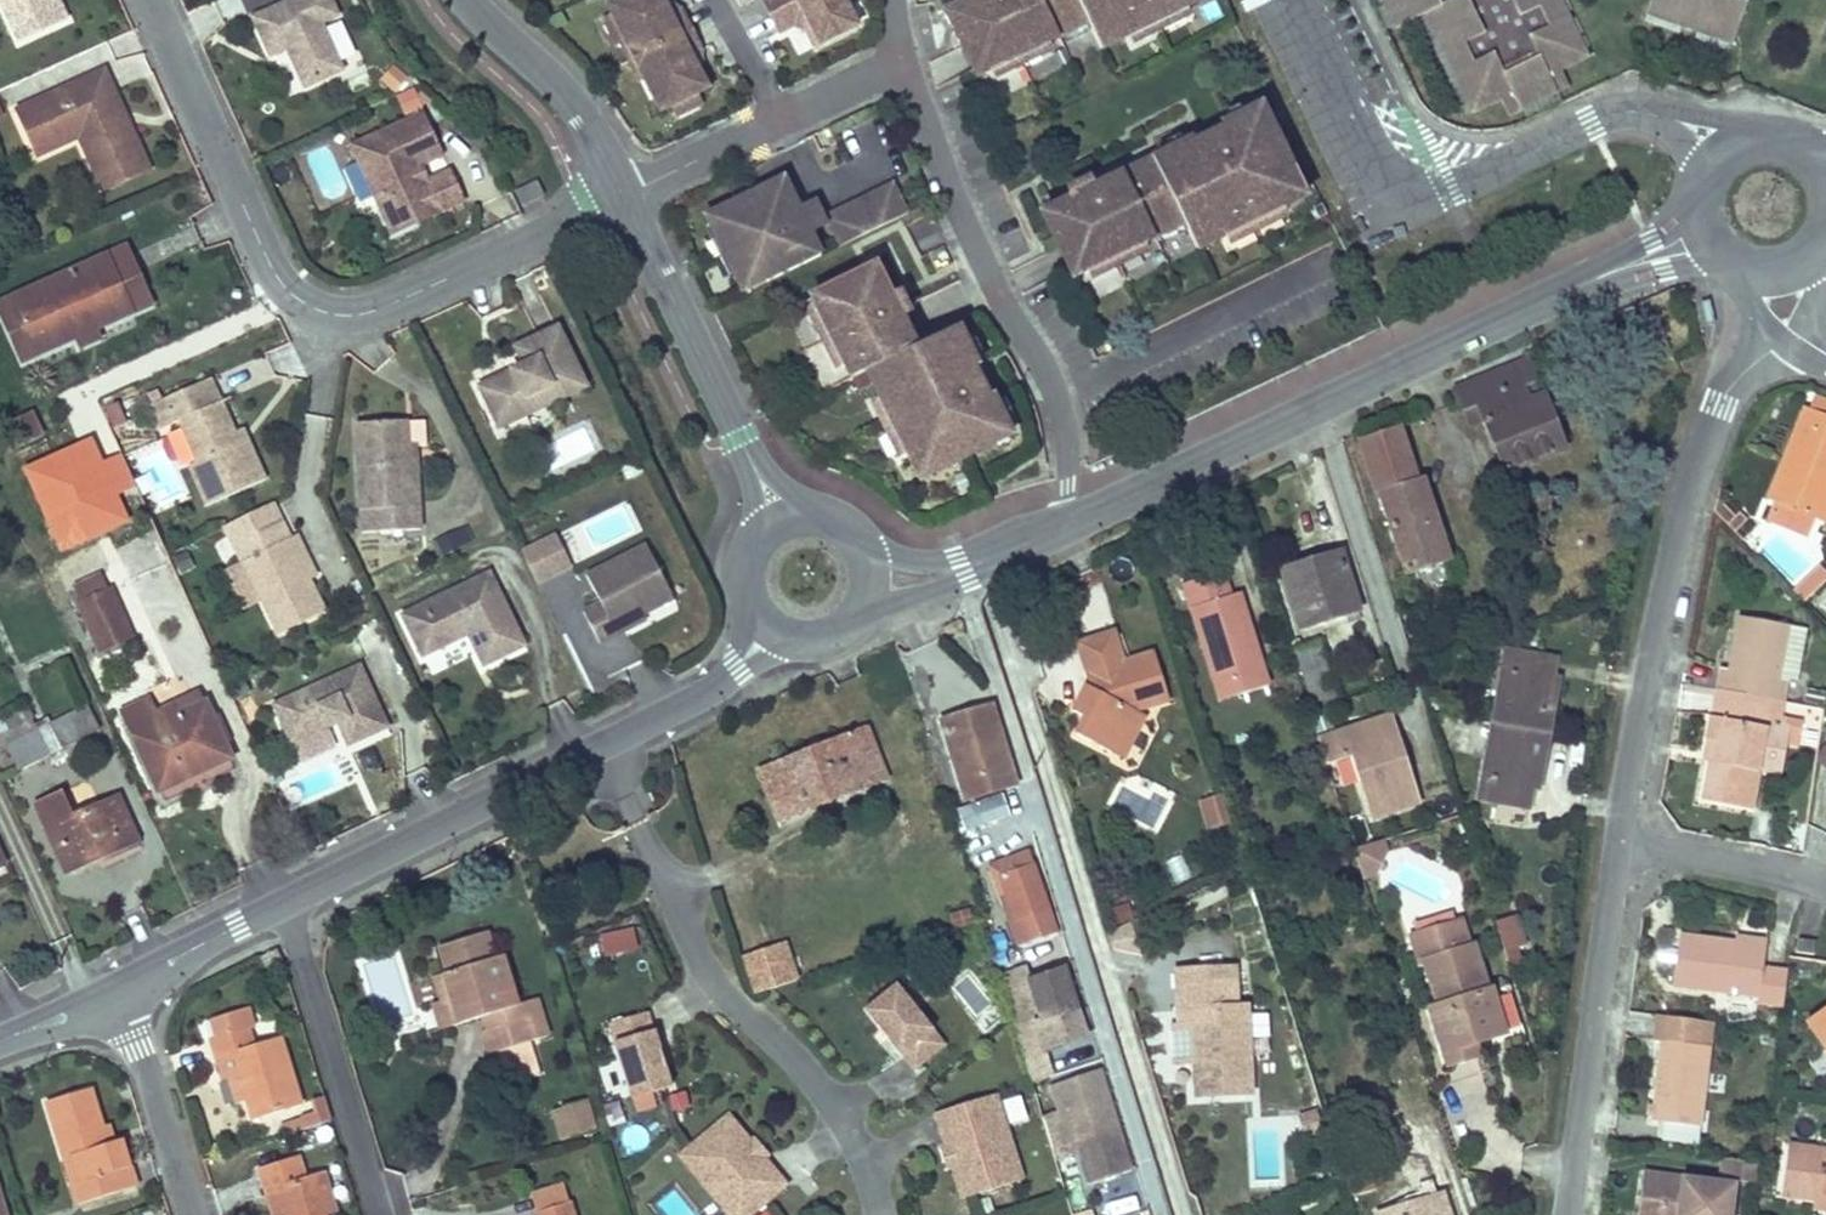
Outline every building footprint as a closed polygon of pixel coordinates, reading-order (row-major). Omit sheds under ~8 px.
[(1,3),(19,42),(68,19),(59,0),(0,0),(1,3)] [(250,10),(266,0),(244,0),(250,10)] [(253,20),(266,50),(289,40),(291,45),(285,48),(300,81),(338,63),(321,25),(337,17),(329,0),(297,0),(253,20)] [(669,1),(668,0),(621,0),(607,7),(612,18),(623,39),(618,41),(619,42),(640,83),(644,81),(660,113),(672,107),(695,96),(711,87),(701,67),(697,69),(693,62),(698,60),(695,54),(702,50),(682,11),(675,14),(672,8),(667,10),(664,3),(669,1)] [(806,31),(815,48),(858,26),(845,0),(762,0),(779,33),(808,19),(811,25),(806,31)] [(978,79),(992,72),(1046,45),(1088,24),(1101,50),(1130,36),(1184,9),(1202,0),(1003,0),(1006,7),(985,18),(976,0),(975,0),(946,14),(978,79)] [(985,18),(1006,7),(1003,0),(976,0),(985,18)] [(1396,27),(1424,13),(1474,112),(1501,98),(1510,113),(1569,84),(1562,69),(1589,55),(1563,0),(1382,0),(1396,27)] [(1643,15),(1731,44),(1746,1),(1744,0),(1648,0),(1643,15)] [(1130,36),(1134,44),(1188,18),(1184,9),(1130,36)] [(603,22),(614,45),(619,42),(618,41),(623,39),(612,18),(603,22)] [(1050,53),(1046,45),(992,72),(996,80),(1050,53)] [(407,79),(392,67),(381,80),(396,92),(407,79)] [(124,110),(105,69),(16,109),(37,156),(80,136),(98,176),(144,155),(132,127),(125,130),(117,114),(124,110)] [(1735,76),(1717,84),(1721,93),(1739,83),(1735,76)] [(672,107),(677,116),(699,105),(695,96),(672,107)] [(1042,215),(1074,279),(1088,272),(1142,245),(1184,224),(1198,251),(1226,236),(1280,209),(1306,196),(1261,106),(1228,122),(1223,137),(1239,169),(1215,181),(1199,148),(1184,144),(1094,189),(1102,207),(1081,218),(1072,200),(1042,215)] [(124,110),(117,114),(125,130),(132,127),(124,110)] [(407,167),(418,162),(438,153),(418,110),(348,142),(359,164),(347,170),(363,203),(374,198),(389,230),(460,198),(446,169),(425,179),(415,183),(407,167)] [(1228,122),(1184,144),(1199,148),(1215,181),(1239,169),(1223,137),(1228,122)] [(98,176),(104,190),(150,169),(144,155),(98,176)] [(425,179),(418,162),(407,167),(415,183),(425,179)] [(796,195),(785,172),(705,211),(715,232),(721,229),(738,265),(733,268),(743,288),(822,249),(811,226),(796,233),(793,227),(795,226),(786,208),(784,209),(781,203),(796,195)] [(514,189),(521,203),(542,193),(535,179),(514,189)] [(1072,200),(1081,218),(1102,207),(1094,189),(1089,181),(1075,188),(1079,197),(1072,200)] [(909,214),(896,185),(894,183),(826,216),(827,218),(841,247),(909,214)] [(811,226),(827,218),(826,216),(817,196),(800,204),(796,195),(781,203),(784,209),(786,208),(795,226),(793,227),(796,233),(811,226)] [(1226,236),(1231,245),(1284,218),(1280,209),(1226,236)] [(125,245),(43,282),(68,337),(77,333),(98,323),(132,308),(122,284),(139,276),(125,245)] [(1147,254),(1142,245),(1088,272),(1093,281),(1147,254)] [(1012,433),(996,401),(981,396),(949,412),(937,388),(969,372),(974,357),(957,323),(915,344),(902,317),(884,326),(874,304),(892,295),(876,265),(812,297),(819,311),(846,365),(852,377),(867,369),(881,399),(908,453),(921,478),(1012,433)] [(139,276),(122,284),(132,308),(150,300),(139,276)] [(43,282),(11,297),(35,351),(68,337),(43,282)] [(892,295),(874,304),(884,326),(902,317),(910,313),(903,298),(895,302),(892,295)] [(11,297),(0,301),(0,308),(22,357),(35,351),(11,297)] [(1712,304),(1703,305),(1707,324),(1715,322),(1712,304)] [(837,370),(846,365),(819,311),(811,316),(837,370)] [(98,323),(77,333),(83,346),(104,336),(98,323)] [(521,362),(477,383),(498,424),(582,383),(554,324),(512,344),(521,362)] [(937,388),(949,412),(981,396),(996,401),(974,357),(969,372),(937,388)] [(1454,390),(1461,410),(1476,405),(1482,420),(1501,470),(1561,448),(1544,402),(1528,408),(1520,386),(1535,380),(1527,360),(1454,390)] [(241,442),(235,429),(211,377),(150,404),(160,427),(180,419),(197,459),(190,462),(209,501),(266,475),(248,439),(241,442)] [(1544,402),(1535,380),(1520,386),(1528,408),(1544,402)] [(881,399),(873,403),(899,457),(908,453),(881,399)] [(125,422),(117,404),(101,412),(109,429),(125,422)] [(1476,405),(1461,410),(1468,426),(1482,420),(1476,405)] [(1773,502),(1809,518),(1813,519),(1825,488),(1825,417),(1802,407),(1765,499),(1773,502)] [(44,437),(34,415),(19,422),(30,444),(44,437)] [(404,419),(407,449),(414,448),(421,448),(419,417),(404,419)] [(410,504),(407,449),(404,419),(357,422),(365,531),(420,527),(418,503),(410,504)] [(242,426),(235,429),(241,442),(248,439),(242,426)] [(1398,426),(1357,438),(1373,497),(1379,495),(1404,571),(1445,559),(1420,481),(1416,483),(1398,426)] [(414,448),(407,449),(410,504),(418,503),(414,448)] [(1813,519),(1824,523),(1825,518),(1825,488),(1813,519)] [(1809,518),(1773,502),(1765,521),(1775,525),(1801,536),(1809,518)] [(243,560),(290,536),(275,505),(227,529),(243,560)] [(478,543),(469,527),(435,544),(443,561),(478,543)] [(309,579),(298,558),(305,553),(295,534),(290,536),(243,560),(277,629),(323,607),(309,579)] [(572,571),(557,534),(524,548),(539,585),(572,571)] [(616,633),(614,628),(644,613),(659,605),(654,595),(668,587),(645,542),(585,573),(599,600),(583,609),(600,642),(616,633)] [(1297,630),(1341,616),(1355,611),(1336,550),(1278,568),(1297,630)] [(305,553),(298,558),(309,579),(316,576),(305,553)] [(1825,583),(1825,572),(1820,566),(1794,589),(1806,602),(1825,583)] [(423,654),(462,636),(458,628),(467,624),(471,631),(487,663),(527,643),(490,570),(402,613),(423,654)] [(1182,583),(1214,687),(1230,682),(1237,685),(1240,694),(1267,686),(1258,656),(1249,658),(1245,644),(1253,642),(1238,593),(1228,596),(1220,571),(1182,583)] [(101,575),(75,587),(82,603),(79,605),(100,652),(132,637),(111,591),(109,592),(101,575)] [(668,587),(654,595),(659,605),(673,597),(668,587)] [(1355,611),(1341,616),(1344,623),(1358,619),(1355,611)] [(644,613),(614,628),(616,633),(647,618),(644,613)] [(1717,667),(1714,689),(1769,699),(1779,701),(1783,681),(1774,679),(1784,631),(1785,626),(1737,615),(1727,669),(1717,667)] [(458,628),(462,636),(471,631),(467,624),(458,628)] [(1090,685),(1083,682),(1069,706),(1082,712),(1072,729),(1107,748),(1129,708),(1148,702),(1165,697),(1150,649),(1121,658),(1111,628),(1075,639),(1085,670),(1093,668),(1095,675),(1090,685)] [(1783,681),(1793,683),(1803,635),(1784,631),(1774,679),(1783,681)] [(1316,641),(1293,647),(1313,709),(1335,702),(1316,641)] [(465,643),(425,661),(430,672),(470,654),(465,643)] [(1536,787),(1541,760),(1536,759),(1545,703),(1551,704),(1556,679),(1549,678),(1552,658),(1502,648),(1477,795),(1527,805),(1530,786),(1536,787)] [(293,741),(328,725),(325,718),(335,714),(338,721),(347,742),(387,723),(360,663),(275,701),(293,741)] [(1085,670),(1083,682),(1090,685),(1095,675),(1093,668),(1085,670)] [(1214,687),(1219,701),(1240,694),(1237,685),(1230,682),(1214,687)] [(1769,699),(1714,689),(1704,736),(1713,738),(1707,761),(1698,796),(1747,806),(1756,766),(1777,770),(1782,742),(1795,745),(1799,723),(1765,716),(1769,699)] [(225,740),(214,718),(207,701),(204,703),(199,691),(155,710),(149,698),(123,709),(160,789),(232,757),(225,740)] [(1129,708),(1107,748),(1118,755),(1148,702),(1129,708)] [(1536,759),(1541,760),(1551,704),(1545,703),(1536,759)] [(88,704),(53,722),(66,747),(101,730),(88,704)] [(989,704),(961,712),(964,723),(992,714),(989,704)] [(964,723),(961,712),(938,719),(961,798),(1013,783),(992,714),(964,723)] [(325,718),(328,725),(338,721),(335,714),(325,718)] [(220,715),(214,718),(225,740),(231,738),(220,715)] [(1392,715),(1356,726),(1364,751),(1400,739),(1392,715)] [(53,722),(40,728),(52,754),(66,747),(53,722)] [(1356,726),(1316,739),(1325,766),(1350,757),(1371,818),(1420,802),(1400,739),(1364,751),(1356,726)] [(52,754),(40,728),(8,743),(21,769),(52,754)] [(863,786),(857,769),(876,762),(863,728),(758,770),(778,822),(864,789),(863,786)] [(1704,736),(1699,759),(1707,761),(1713,738),(1704,736)] [(1815,757),(1825,768),(1825,746),(1815,757)] [(876,762),(857,769),(863,786),(882,779),(876,762)] [(126,844),(118,826),(132,820),(121,796),(73,816),(64,793),(38,804),(68,872),(126,844)] [(1002,796),(958,811),(966,834),(1010,819),(1002,796)] [(1221,797),(1201,803),(1210,830),(1229,824),(1221,797)] [(132,820),(118,826),(126,844),(140,838),(132,820)] [(1362,876),(1374,872),(1385,850),(1381,838),(1352,847),(1362,876)] [(991,862),(1001,898),(1010,895),(1003,872),(1032,863),(1029,850),(991,862)] [(1010,895),(1001,898),(1017,945),(1055,933),(1032,863),(1003,872),(1010,895)] [(1524,944),(1514,914),(1495,920),(1505,951),(1516,947),(1524,944)] [(1130,921),(1107,932),(1112,948),(1140,953),(1130,921)] [(1465,922),(1417,937),(1412,938),(1421,966),(1426,964),(1473,949),(1465,922)] [(635,930),(598,938),(604,962),(640,953),(635,930)] [(436,976),(445,1003),(454,1000),(461,1023),(482,1016),(493,1012),(497,1026),(486,1029),(482,1030),(488,1051),(494,1049),(548,1033),(538,1001),(523,1006),(523,1003),(516,1006),(501,957),(495,959),(487,932),(440,946),(448,972),(436,976)] [(1733,936),(1732,944),(1763,949),(1764,941),(1733,936)] [(1763,949),(1732,944),(1677,937),(1671,985),(1756,998),(1756,1004),(1779,1008),(1784,974),(1760,970),(1763,949)] [(786,940),(743,953),(755,991),(798,978),(786,940)] [(1795,940),(1793,952),(1809,955),(1811,942),(1795,940)] [(276,947),(259,956),(264,967),(280,959),(276,947)] [(1521,962),(1516,947),(1505,951),(1509,966),(1521,962)] [(1473,949),(1426,964),(1440,1009),(1431,1012),(1450,1069),(1480,1059),(1476,1046),(1511,1035),(1508,1028),(1500,1001),(1496,991),(1491,993),(1476,948),(1473,949)] [(1233,966),(1175,968),(1178,1028),(1192,1027),(1195,1063),(1197,1097),(1252,1094),(1247,1004),(1235,1004),(1233,966)] [(1077,1010),(1064,968),(1030,978),(1043,1021),(1077,1010)] [(896,981),(864,1008),(902,1056),(904,1056),(916,1070),(947,1044),(896,981)] [(454,1000),(445,1003),(435,1005),(443,1029),(461,1023),(454,1000)] [(1504,1000),(1500,1001),(1508,1028),(1513,1026),(1504,1000)] [(1804,1022),(1825,1052),(1825,1006),(1804,1022)] [(225,1034),(210,1039),(216,1058),(224,1056),(238,1100),(247,1097),(253,1119),(300,1104),(279,1037),(253,1045),(248,1027),(252,1026),(246,1007),(219,1015),(225,1034)] [(493,1012),(482,1016),(486,1029),(497,1026),(493,1012)] [(205,1020),(210,1039),(225,1034),(219,1015),(205,1020)] [(648,1015),(611,1026),(633,1101),(673,1089),(656,1033),(654,1034),(648,1015)] [(1112,1137),(1075,1015),(1035,1027),(1053,1086),(1061,1084),(1079,1140),(1075,1142),(1089,1185),(1131,1172),(1119,1135),(1112,1137)] [(1710,1023),(1656,1015),(1652,1041),(1660,1042),(1651,1120),(1699,1127),(1710,1023)] [(1195,1063),(1192,1027),(1178,1028),(1181,1064),(1195,1063)] [(617,1066),(601,1070),(608,1094),(624,1089),(617,1066)] [(47,1102),(71,1183),(82,1180),(87,1200),(134,1185),(123,1143),(115,1145),(107,1147),(102,1127),(91,1089),(47,1102)] [(934,1113),(940,1135),(949,1132),(963,1175),(954,1178),(961,1198),(1022,1179),(993,1094),(934,1113)] [(1021,1097),(1004,1102),(1010,1125),(1028,1120),(1021,1097)] [(300,1116),(301,1117),(304,1128),(329,1119),(323,1098),(312,1101),(316,1111),(300,1116)] [(587,1099),(563,1107),(572,1136),(596,1128),(587,1099)] [(572,1136),(563,1107),(555,1109),(564,1138),(572,1136)] [(742,1132),(729,1116),(681,1156),(731,1214),(750,1214),(786,1185),(772,1168),(767,1173),(736,1137),(742,1132)] [(301,1117),(279,1124),(282,1135),(304,1128),(301,1117)] [(109,1125),(102,1127),(107,1147),(115,1145),(109,1125)] [(749,1140),(742,1132),(736,1137),(767,1173),(772,1168),(765,1160),(770,1155),(754,1136),(749,1140)] [(949,1132),(940,1135),(943,1143),(937,1145),(945,1168),(950,1166),(954,1178),(963,1175),(949,1132)] [(1811,1202),(1825,1204),(1825,1150),(1786,1145),(1779,1198),(1811,1202)] [(264,1191),(274,1188),(282,1214),(323,1214),(334,1211),(321,1172),(304,1177),(297,1156),(257,1168),(264,1191)] [(1362,1158),(1344,1164),(1356,1201),(1375,1195),(1362,1158)] [(1720,1159),(1717,1179),(1756,1185),(1759,1164),(1720,1159)] [(1730,1186),(1641,1173),(1636,1214),(1727,1214),(1730,1186)] [(82,1180),(71,1183),(76,1203),(87,1200),(82,1180)] [(1440,1197),(1434,1199),(1428,1182),(1415,1186),(1421,1203),(1383,1214),(1445,1214),(1440,1197)] [(535,1195),(540,1210),(569,1202),(564,1187),(535,1195)] [(264,1191),(271,1214),(282,1214),(274,1188),(264,1191)] [(569,1202),(540,1210),(536,1211),(537,1214),(573,1214),(569,1202)] [(1809,1211),(1825,1214),(1825,1204),(1811,1202),(1809,1211)]
